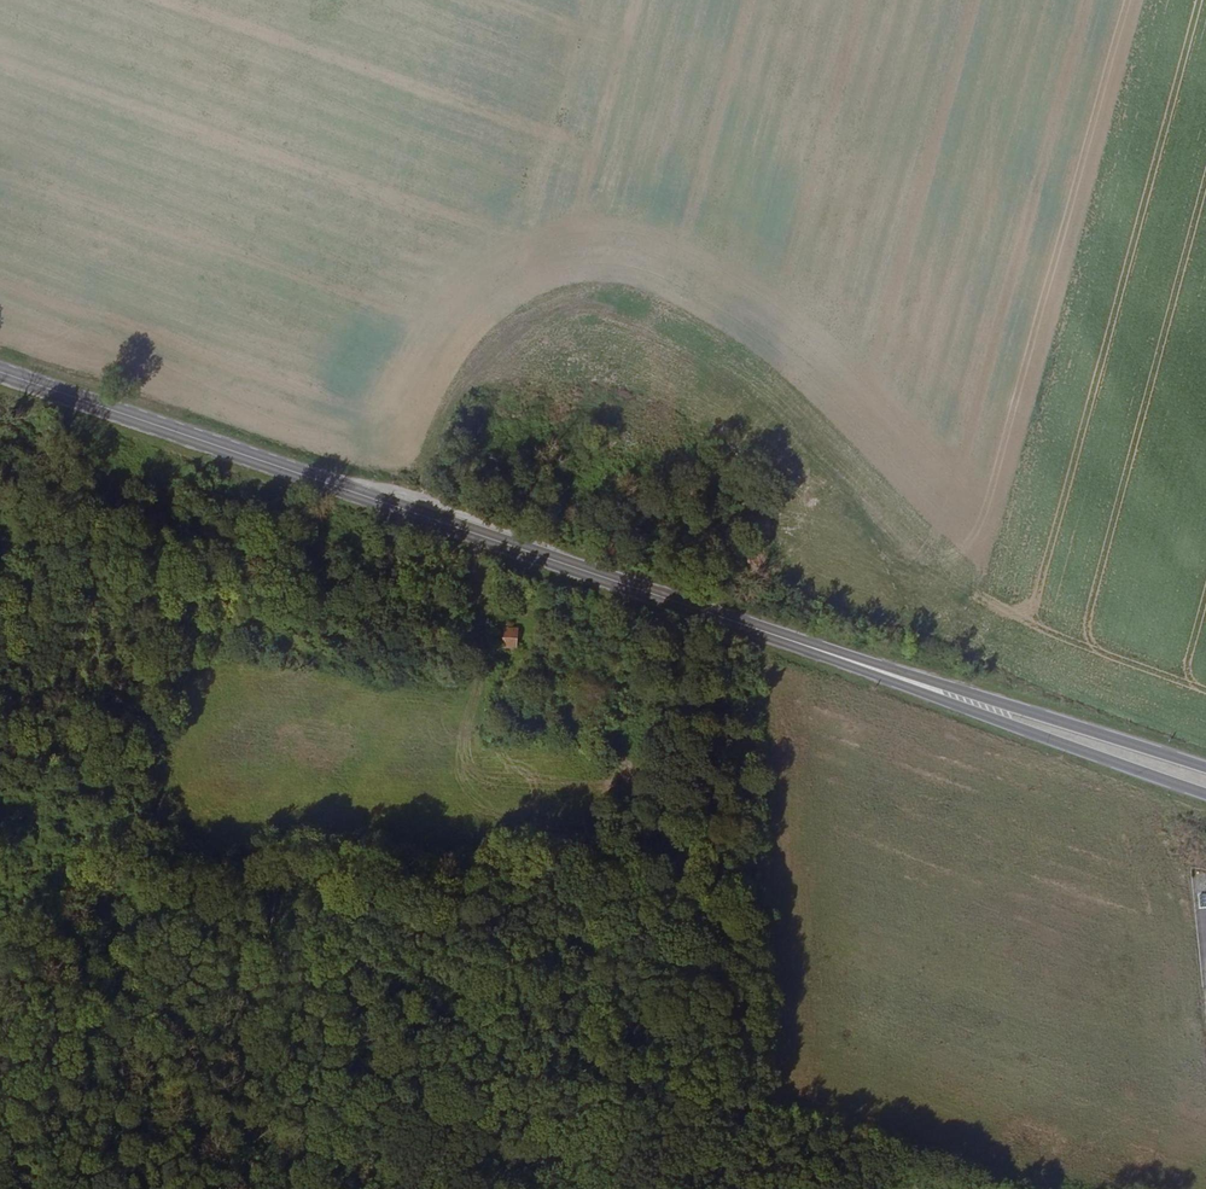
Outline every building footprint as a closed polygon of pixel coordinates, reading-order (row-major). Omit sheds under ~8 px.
[(501,647),(517,648),(517,626),(502,626),(501,647)]
